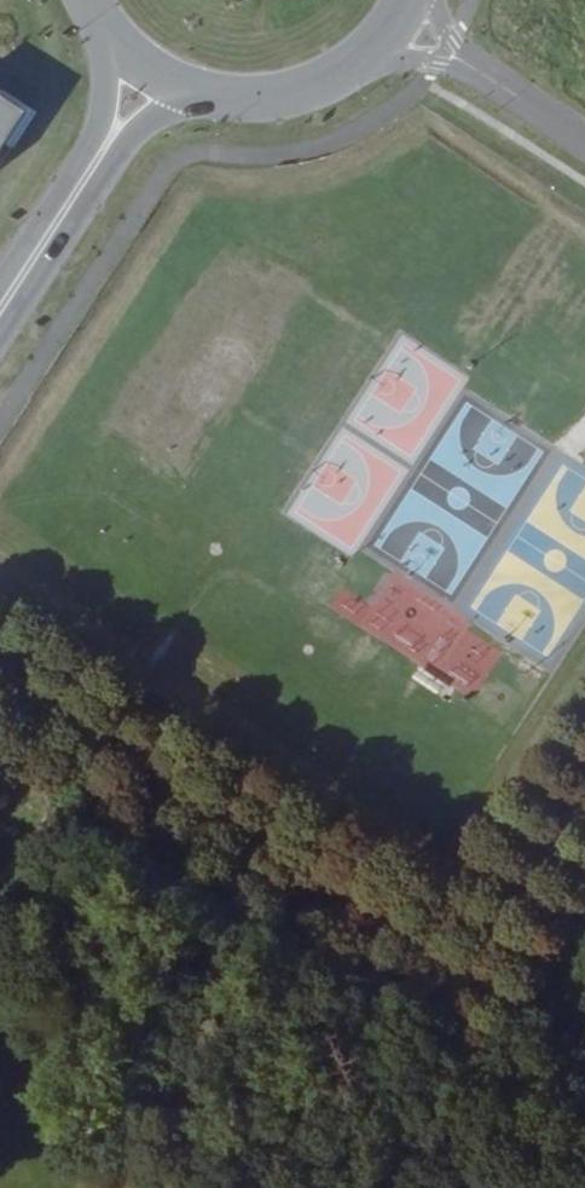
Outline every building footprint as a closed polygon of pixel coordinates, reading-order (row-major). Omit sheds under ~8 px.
[(36,111),(0,88),(0,166),(36,111)]
